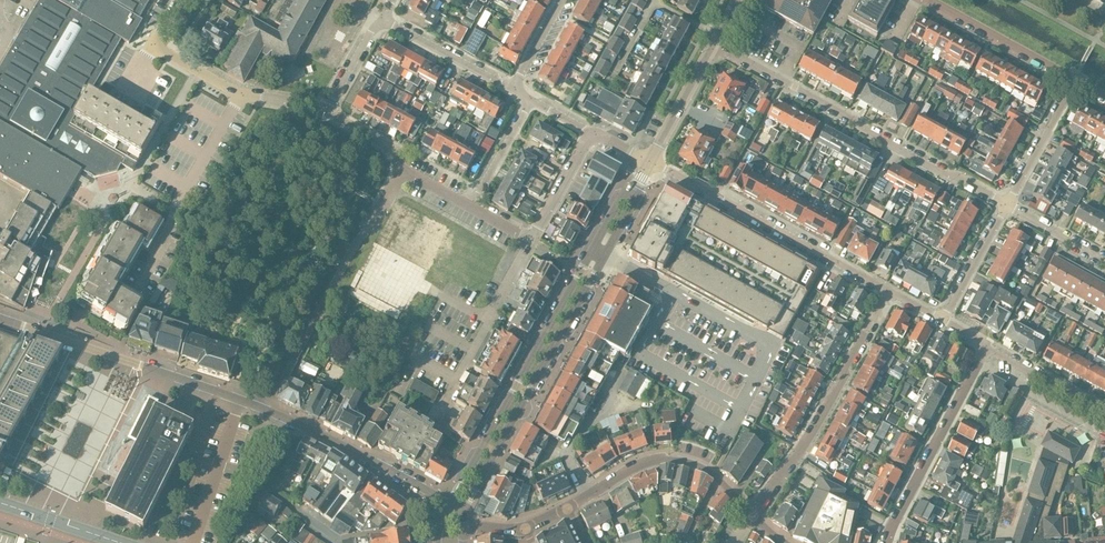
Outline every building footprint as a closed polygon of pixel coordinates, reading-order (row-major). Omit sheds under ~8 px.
[(30,193),(4,236),(0,243),(0,298),(21,306),(24,298),(34,302),(35,299),(42,283),(46,270),(48,266),(51,259),(52,254),(47,251),(43,248),(44,244),(44,243),(46,240),(40,237),(56,210),(58,211),(67,196),(70,190),(75,181),(82,170),(94,178),(104,175),(118,172),(121,165),(133,172),(156,132),(162,121),(156,117),(149,128),(145,126),(141,123),(137,121),(130,117),(126,115),(118,110),(115,108),(107,104),(104,102),(96,97),(93,95),(89,93),(121,39),(129,44),(132,39),(134,35),(143,21),(139,19),(150,0),(39,0),(0,67),(0,176),(30,193)] [(260,23),(251,18),(242,34),(238,32),(234,38),(239,40),(224,67),(229,70),(227,74),(243,83),(260,52),(266,55),(264,59),(270,63),(272,59),(283,65),(286,59),(291,62),(326,0),(287,0),(274,22),(281,26),(277,32),(266,26),(280,2),(277,0),(275,0),(262,24),(260,23)] [(240,8),(245,0),(226,0),(240,8)] [(434,11),(415,0),(414,0),(409,9),(426,18),(425,21),(432,25),(433,25),(439,14),(434,11)] [(434,11),(439,2),(435,0),(415,0),(434,11)] [(547,8),(551,0),(532,0),(547,8)] [(594,17),(599,7),(585,0),(581,0),(577,7),(594,17)] [(629,6),(628,9),(633,12),(636,7),(642,11),(646,4),(639,0),(633,0),(629,6)] [(677,8),(691,16),(698,4),(690,0),(681,0),(677,8)] [(766,9),(813,35),(832,0),(771,0),(766,9)] [(877,36),(893,5),(884,0),(859,0),(848,20),(877,36)] [(257,6),(264,10),(266,6),(259,1),(257,6)] [(474,2),(470,8),(478,12),(482,6),(474,2)] [(221,8),(230,14),(234,16),(237,11),(233,8),(224,3),(221,8)] [(512,3),(509,9),(515,12),(518,6),(512,3)] [(529,3),(522,15),(538,23),(545,12),(529,3)] [(254,10),(261,15),(264,10),(257,6),(254,10)] [(572,16),(589,26),(594,17),(577,7),(572,16)] [(471,8),(466,17),(473,21),(478,12),(470,8),(471,8)] [(628,9),(622,21),(633,27),(637,21),(630,17),(633,12),(628,9)] [(485,11),(480,20),(486,23),(491,15),(485,11)] [(522,15),(516,26),(531,35),(538,23),(522,15)] [(461,24),(468,29),(473,21),(466,17),(466,18),(465,17),(461,24)] [(919,18),(909,36),(922,43),(932,26),(919,18)] [(674,19),(667,31),(682,39),(689,27),(674,19)] [(480,20),(477,25),(483,28),(486,23),(480,20)] [(233,34),(225,29),(227,25),(220,21),(217,25),(211,21),(199,41),(218,52),(226,39),(229,41),(233,34)] [(622,21),(615,32),(621,35),(623,30),(630,34),(633,27),(622,21)] [(454,41),(460,44),(468,30),(461,26),(461,27),(454,23),(452,27),(460,31),(454,41)] [(442,27),(433,25),(432,25),(429,30),(439,36),(442,27)] [(568,25),(562,36),(578,44),(583,34),(568,25)] [(516,26),(510,37),(525,46),(531,35),(516,26)] [(932,26),(922,43),(934,50),(944,32),(932,26)] [(667,31),(661,42),(676,50),(682,39),(667,31)] [(615,32),(609,43),(620,49),(624,43),(618,40),(621,35),(615,32)] [(944,32),(934,50),(940,53),(938,57),(944,60),(956,39),(944,32)] [(562,36),(556,47),(572,55),(578,44),(562,36)] [(510,37),(504,48),(521,57),(522,55),(521,55),(525,46),(510,37)] [(815,39),(811,46),(822,51),(828,40),(824,38),(821,42),(815,39)] [(956,39),(944,60),(949,63),(951,59),(959,63),(968,46),(956,39)] [(828,40),(822,51),(833,57),(839,46),(835,44),(832,49),(826,45),(828,40)] [(886,40),(880,50),(892,57),(898,47),(886,40)] [(661,42),(655,53),(670,61),(676,50),(661,42)] [(390,63),(398,48),(389,43),(381,57),(378,55),(374,63),(377,64),(377,65),(382,68),(386,61),(390,63)] [(609,43),(605,50),(617,56),(620,49),(609,43)] [(839,46),(837,51),(841,54),(845,47),(840,44),(839,46)] [(968,46),(959,63),(971,70),(980,52),(968,46)] [(555,48),(550,57),(566,66),(572,55),(556,47),(555,48)] [(390,73),(391,73),(387,81),(391,83),(407,53),(398,48),(390,63),(394,65),(390,73)] [(499,57),(515,66),(521,57),(504,48),(499,57)] [(902,49),(898,57),(904,61),(908,53),(902,49)] [(605,50),(603,55),(614,61),(617,56),(605,50)] [(807,52),(798,68),(809,74),(818,58),(807,52)] [(407,53),(391,83),(395,85),(398,79),(399,80),(404,71),(408,73),(416,58),(407,53)] [(655,53),(649,65),(664,73),(670,61),(655,53)] [(914,56),(908,53),(904,61),(910,64),(914,56)] [(603,55),(600,59),(611,66),(614,61),(603,55)] [(984,55),(975,72),(987,78),(997,62),(984,55)] [(914,56),(910,64),(916,67),(920,59),(914,56)] [(549,59),(544,68),(560,77),(566,66),(550,57),(549,59)] [(409,83),(404,91),(408,93),(425,63),(416,58),(408,73),(412,75),(408,83),(409,83)] [(818,58),(809,74),(820,80),(829,64),(818,58)] [(600,59),(597,65),(608,72),(611,66),(600,59)] [(997,62),(987,78),(1000,85),(1009,68),(997,62)] [(425,63),(408,93),(413,95),(416,89),(412,86),(413,85),(418,88),(422,80),(426,83),(434,68),(425,63)] [(586,64),(583,70),(588,73),(592,67),(586,64)] [(829,64),(820,80),(831,86),(840,70),(829,64)] [(597,65),(590,77),(596,80),(599,75),(604,78),(608,72),(597,65)] [(649,65),(643,76),(658,84),(664,73),(649,65)] [(932,66),(928,74),(934,77),(938,70),(932,66)] [(434,68),(426,83),(430,85),(426,92),(431,95),(443,73),(434,68)] [(543,69),(538,79),(544,83),(554,88),(560,77),(544,68),(543,69)] [(1009,68),(1000,85),(1012,92),(1022,75),(1009,68)] [(840,70),(831,86),(842,92),(851,76),(840,70)] [(938,70),(934,77),(941,81),(944,73),(938,70)] [(858,101),(868,107),(885,76),(881,74),(872,89),(867,86),(858,101)] [(371,85),(375,78),(371,75),(366,83),(371,85)] [(1022,75),(1012,92),(1024,98),(1034,82),(1022,75)] [(643,76),(637,87),(640,89),(651,96),(658,84),(643,76)] [(717,89),(739,101),(740,101),(747,105),(754,92),(748,89),(745,94),(744,93),(746,89),(737,84),(738,81),(733,78),(732,81),(724,76),(717,89)] [(851,76),(842,92),(853,98),(861,82),(851,76)] [(885,76),(868,107),(877,112),(886,96),(881,93),(889,78),(885,76)] [(886,96),(877,112),(887,117),(906,81),(903,78),(899,84),(891,99),(886,96)] [(906,81),(887,117),(897,122),(905,107),(900,104),(908,89),(908,88),(909,85),(911,82),(907,79),(907,81),(906,81)] [(958,80),(954,88),(961,92),(965,84),(958,80)] [(457,103),(462,106),(472,88),(459,81),(449,99),(450,100),(450,101),(456,104),(457,103)] [(371,97),(362,112),(371,117),(389,85),(384,82),(379,92),(375,99),(371,97)] [(1034,82),(1024,98),(1037,105),(1046,88),(1034,82)] [(937,83),(934,89),(943,95),(947,88),(937,83)] [(625,96),(630,99),(645,107),(651,96),(640,89),(637,87),(631,84),(625,96)] [(965,84),(961,92),(969,96),(972,88),(965,84)] [(353,107),(362,112),(371,97),(366,95),(370,88),(365,85),(353,107)] [(389,85),(371,117),(380,122),(388,107),(384,104),(388,97),(387,97),(393,87),(389,85)] [(472,88),(462,106),(467,109),(468,106),(475,110),(484,95),(472,88)] [(943,96),(952,101),(956,94),(947,88),(943,95),(943,96)] [(732,114),(739,101),(717,89),(710,102),(718,106),(716,109),(722,112),(723,109),(732,114)] [(582,109),(631,136),(636,126),(639,128),(642,122),(640,120),(644,112),(602,90),(596,101),(589,97),(582,109)] [(428,105),(433,108),(433,107),(440,95),(435,92),(428,105)] [(388,107),(380,122),(389,127),(407,95),(403,93),(397,102),(393,109),(388,107)] [(956,94),(952,101),(959,104),(962,97),(956,94)] [(407,95),(389,127),(398,132),(406,116),(402,114),(406,107),(405,106),(411,97),(407,95)] [(440,95),(433,107),(439,110),(446,98),(440,95)] [(478,128),(477,129),(486,134),(494,120),(501,107),(500,104),(484,95),(475,110),(485,115),(478,127),(478,128)] [(986,95),(982,103),(988,106),(992,99),(986,95)] [(564,104),(569,106),(573,98),(568,96),(564,104)] [(413,107),(421,111),(426,104),(417,99),(413,107)] [(762,99),(756,111),(755,111),(762,115),(769,102),(762,99)] [(992,99),(988,106),(995,110),(999,102),(992,99)] [(970,112),(974,104),(967,100),(963,108),(970,112)] [(776,102),(767,118),(778,124),(787,108),(776,102)] [(911,104),(900,124),(907,128),(918,108),(911,104)] [(926,104),(911,130),(921,135),(929,121),(924,118),(930,106),(926,104)] [(971,113),(979,118),(984,109),(976,104),(971,113)] [(1081,107),(1071,124),(1069,128),(1082,135),(1084,131),(1094,114),(1081,107)] [(787,108),(778,124),(789,130),(798,114),(787,108)] [(1031,116),(1040,121),(1044,113),(1035,108),(1031,116)] [(983,121),(989,112),(984,109),(979,118),(979,119),(983,121)] [(1010,109),(1006,116),(1012,120),(1016,112),(1010,109)] [(406,116),(398,132),(408,137),(408,135),(416,122),(420,114),(412,110),(408,117),(406,116)] [(1016,112),(1012,120),(1025,126),(1029,119),(1016,112)] [(929,121),(921,135),(930,141),(944,115),(940,113),(937,118),(932,115),(929,121)] [(798,114),(789,130),(800,136),(808,120),(798,114)] [(1084,131),(1097,138),(1104,123),(1104,121),(1094,114),(1084,131)] [(944,115),(930,141),(940,146),(941,143),(948,131),(943,128),(948,118),(944,115)] [(446,122),(452,125),(456,119),(455,119),(450,116),(446,122)] [(441,119),(438,125),(439,125),(443,127),(446,122),(441,119)] [(941,143),(940,146),(949,151),(966,119),(962,125),(958,123),(955,129),(951,126),(948,131),(941,143)] [(966,119),(949,151),(958,156),(966,141),(969,136),(964,133),(970,122),(966,119)] [(808,120),(800,136),(810,142),(819,126),(808,120)] [(992,126),(1017,140),(1023,130),(1008,122),(1005,128),(998,123),(995,121),(992,126)] [(421,125),(416,122),(408,135),(414,138),(421,125)] [(538,124),(530,138),(542,145),(551,129),(539,123),(539,124),(538,124)] [(724,129),(737,136),(740,130),(727,123),(724,129)] [(992,126),(986,123),(984,127),(1000,136),(997,141),(1012,149),(1017,140),(992,126)] [(1097,138),(1104,143),(1104,123),(1097,138)] [(422,145),(431,150),(443,127),(439,125),(434,132),(430,130),(422,145)] [(446,143),(440,155),(449,160),(458,143),(466,127),(462,125),(452,142),(448,140),(446,143)] [(443,127),(431,150),(440,155),(446,143),(448,140),(444,137),(448,130),(443,127)] [(458,143),(449,160),(458,165),(466,150),(461,148),(471,130),(466,127),(458,143)] [(551,129),(542,145),(554,152),(556,148),(561,151),(566,149),(569,144),(561,139),(562,138),(561,137),(562,136),(551,129)] [(720,136),(733,143),(737,136),(724,129),(720,136)] [(825,129),(817,144),(822,147),(819,153),(824,156),(836,134),(825,129)] [(771,137),(769,141),(773,142),(778,132),(774,130),(771,136),(771,137)] [(693,132),(686,145),(708,157),(716,144),(706,139),(708,137),(702,134),(701,136),(693,132)] [(836,134),(824,156),(829,159),(832,153),(838,156),(846,140),(836,134)] [(466,150),(458,165),(467,170),(475,155),(485,137),(480,135),(470,153),(466,150)] [(976,141),(987,147),(1007,158),(1012,149),(997,141),(995,146),(979,137),(976,141)] [(485,146),(490,149),(494,143),(488,139),(485,146)] [(1064,139),(1060,146),(1073,153),(1076,146),(1064,139)] [(846,140),(838,156),(843,159),(840,164),(845,167),(856,145),(846,140)] [(702,170),(708,157),(686,145),(679,157),(687,162),(686,164),(691,167),(693,165),(702,170)] [(856,145),(845,167),(850,170),(856,173),(867,152),(856,145)] [(990,154),(987,160),(1002,168),(1007,158),(987,147),(985,152),(990,154)] [(962,155),(969,159),(972,152),(966,148),(962,155)] [(1082,148),(1078,156),(1085,159),(1089,152),(1082,148)] [(1057,150),(1052,159),(1067,167),(1070,162),(1075,165),(1077,160),(1057,150)] [(539,151),(535,158),(544,163),(548,156),(540,151),(539,151)] [(515,163),(530,171),(534,165),(539,169),(539,170),(550,176),(553,170),(537,161),(521,152),(515,163)] [(867,152),(856,173),(861,175),(866,178),(878,157),(867,152)] [(1089,152),(1085,159),(1091,163),(1095,155),(1089,152)] [(593,176),(580,199),(595,207),(607,184),(610,186),(620,168),(598,156),(588,173),(593,176)] [(997,177),(1002,168),(987,160),(984,164),(975,159),(972,163),(997,177)] [(1067,179),(1071,181),(1073,177),(1064,172),(1067,167),(1052,159),(1047,168),(1067,179)] [(509,173),(541,191),(545,185),(534,179),(533,180),(527,177),(530,171),(515,163),(509,173)] [(881,172),(873,187),(878,190),(883,193),(889,183),(893,185),(902,170),(893,165),(891,168),(887,175),(881,172)] [(718,179),(725,182),(732,170),(725,167),(718,179)] [(740,193),(751,173),(741,167),(731,185),(735,188),(734,189),(740,193)] [(824,167),(819,177),(824,180),(830,170),(824,167)] [(1085,175),(1091,178),(1095,170),(1089,167),(1085,175)] [(804,168),(800,175),(808,180),(812,173),(804,168)] [(1042,178),(1057,186),(1059,181),(1068,185),(1071,181),(1067,179),(1047,168),(1042,178)] [(893,197),(890,203),(894,206),(896,203),(911,175),(902,170),(893,185),(899,188),(894,197),(893,197)] [(503,183),(519,192),(522,186),(528,189),(527,190),(538,197),(541,191),(509,173),(503,183)] [(750,197),(761,178),(751,173),(740,193),(741,193),(741,192),(750,197)] [(810,182),(809,183),(819,189),(824,181),(814,175),(810,182)] [(894,206),(893,208),(897,211),(902,202),(907,205),(912,195),(920,180),(911,175),(896,203),(894,206)] [(760,203),(771,184),(761,178),(750,197),(760,203)] [(1042,178),(1037,187),(1057,197),(1059,193),(1054,190),(1057,186),(1042,178)] [(917,198),(907,218),(911,220),(930,186),(920,180),(912,195),(917,198)] [(863,181),(851,203),(858,206),(870,185),(863,181)] [(498,193),(530,211),(533,205),(522,199),(522,200),(516,197),(519,192),(503,183),(498,193)] [(770,208),(781,189),(771,184),(760,203),(770,208)] [(823,191),(830,194),(833,187),(827,184),(823,191)] [(930,186),(911,220),(915,222),(920,213),(925,216),(939,191),(930,186)] [(655,269),(767,331),(767,330),(774,328),(784,333),(781,339),(782,340),(820,271),(668,187),(629,257),(654,271),(655,269)] [(833,187),(830,194),(838,199),(842,192),(833,187)] [(1032,196),(1033,197),(1050,206),(1053,201),(1054,202),(1057,197),(1037,187),(1032,196)] [(1075,195),(1082,198),(1085,192),(1083,191),(1084,191),(1079,188),(1075,195)] [(780,214),(791,195),(781,189),(770,208),(780,214)] [(941,192),(936,202),(945,206),(950,197),(941,192)] [(492,203),(507,212),(511,206),(517,209),(516,211),(527,217),(530,211),(498,193),(492,203)] [(790,219),(801,200),(791,195),(780,214),(790,219)] [(1072,197),(1068,204),(1074,207),(1077,200),(1072,197)] [(960,208),(957,213),(972,221),(978,212),(952,198),(949,203),(960,208)] [(398,199),(393,207),(409,217),(414,208),(398,199)] [(800,224),(811,205),(801,200),(790,219),(800,224)] [(872,201),(866,211),(867,211),(876,216),(881,206),(872,201)] [(558,215),(575,224),(585,230),(592,216),(565,202),(558,215)] [(1068,204),(1063,213),(1068,216),(1074,207),(1068,204)] [(810,230),(820,211),(811,205),(800,224),(810,230)] [(1074,219),(1085,225),(1093,212),(1082,205),(1074,219)] [(81,284),(88,288),(83,297),(78,305),(84,309),(86,305),(127,329),(129,326),(142,304),(141,303),(143,301),(131,294),(130,296),(119,290),(116,288),(142,243),(148,246),(162,222),(139,209),(134,206),(120,229),(114,225),(109,233),(111,234),(81,284)] [(881,206),(876,216),(881,219),(886,210),(886,209),(881,206)] [(393,207),(388,215),(405,225),(409,217),(393,207)] [(437,209),(427,225),(434,229),(443,213),(437,209)] [(972,221),(957,213),(952,210),(947,220),(967,231),(972,221)] [(820,235),(830,216),(820,211),(810,230),(820,235)] [(1093,212),(1085,225),(1097,232),(1104,218),(1093,212)] [(443,213),(434,229),(439,232),(441,233),(450,216),(443,213)] [(926,220),(931,223),(935,216),(930,213),(926,220)] [(388,215),(384,223),(385,224),(400,233),(405,225),(388,215)] [(450,216),(441,233),(442,234),(447,236),(456,220),(450,216)] [(830,216),(820,235),(830,241),(841,222),(830,216)] [(1097,232),(1104,236),(1104,218),(1097,232)] [(855,225),(856,223),(849,219),(834,245),(842,250),(845,244),(855,225)] [(456,220),(447,236),(452,239),(453,240),(463,224),(456,220)] [(950,227),(947,232),(962,240),(967,231),(947,220),(945,224),(950,227)] [(556,240),(570,248),(580,232),(562,222),(559,229),(561,231),(556,240)] [(385,224),(380,232),(396,242),(401,234),(400,233),(385,224)] [(463,224),(453,240),(455,241),(460,244),(469,228),(463,224)] [(865,231),(855,225),(845,244),(850,247),(847,252),(857,258),(871,231),(866,229),(865,231)] [(924,231),(957,249),(962,240),(947,232),(945,237),(927,227),(924,231)] [(469,228),(460,244),(464,247),(466,248),(476,232),(469,228)] [(892,229),(887,240),(892,243),(898,232),(892,229)] [(871,231),(857,258),(868,264),(878,246),(873,244),(877,235),(872,232),(871,231)] [(931,248),(952,259),(957,249),(924,231),(923,231),(921,235),(934,242),(931,248)] [(1013,231),(1007,241),(1024,250),(1026,245),(1033,249),(1036,244),(1013,231)] [(380,232),(375,241),(391,250),(396,242),(380,232)] [(476,232),(466,248),(468,249),(473,252),(482,235),(476,232)] [(482,235),(473,252),(477,255),(479,256),(489,239),(482,235)] [(489,239),(479,256),(481,257),(485,259),(495,243),(489,239)] [(375,241),(370,248),(386,258),(391,250),(375,241)] [(1002,250),(1020,260),(1023,255),(1021,254),(1024,250),(1007,241),(1002,250)] [(495,243),(485,259),(490,262),(492,263),(501,247),(495,243)] [(901,262),(892,277),(901,282),(915,257),(921,247),(917,244),(906,264),(901,262)] [(501,247),(492,263),(494,264),(499,267),(508,251),(501,247)] [(876,267),(881,269),(880,271),(887,274),(889,271),(890,272),(899,254),(887,247),(876,267)] [(915,257),(901,282),(911,287),(920,272),(915,269),(920,260),(915,258),(918,253),(923,256),(926,250),(921,247),(915,257)] [(370,248),(365,257),(382,266),(386,258),(370,248)] [(1038,258),(1046,263),(1052,253),(1044,248),(1038,258)] [(1002,250),(997,259),(1013,268),(1016,263),(1018,264),(1020,260),(1002,250)] [(933,259),(938,262),(941,256),(936,253),(933,259)] [(454,264),(437,254),(433,261),(450,270),(454,264)] [(1056,256),(1043,280),(1055,287),(1068,262),(1056,255),(1056,256)] [(365,257),(361,265),(377,274),(382,266),(365,257)] [(992,268),(1010,278),(1011,278),(1016,281),(1018,277),(1011,273),(1013,268),(997,259),(992,268)] [(535,279),(552,288),(560,275),(532,260),(525,273),(535,279)] [(450,270),(433,261),(429,267),(446,277),(450,270)] [(1068,262),(1055,287),(1066,293),(1080,268),(1068,262)] [(1038,263),(1035,268),(1042,271),(1044,267),(1038,263)] [(361,265),(355,273),(372,283),(377,274),(361,265)] [(920,272),(911,287),(921,293),(934,268),(929,265),(924,274),(920,272)] [(446,277),(429,267),(426,274),(442,283),(446,277)] [(934,268),(921,293),(930,298),(944,273),(934,268)] [(987,278),(1003,287),(1007,281),(1008,282),(1010,278),(992,268),(987,278)] [(1032,272),(1039,276),(1042,271),(1035,268),(1032,272)] [(1080,268),(1066,293),(1078,300),(1092,274),(1080,268)] [(442,283),(426,274),(422,280),(438,290),(442,283)] [(1092,274),(1078,300),(1090,306),(1103,281),(1092,274)] [(355,276),(349,286),(367,296),(373,287),(355,276)] [(166,277),(161,285),(173,293),(178,285),(166,277)] [(1026,283),(1033,287),(1036,281),(1029,277),(1026,283)] [(640,308),(649,313),(653,306),(645,301),(650,293),(633,284),(632,286),(618,278),(611,291),(640,308)] [(545,301),(552,288),(535,279),(527,292),(545,301)] [(438,290),(422,280),(418,286),(434,296),(438,290)] [(832,299),(829,304),(826,309),(835,314),(841,302),(839,301),(847,286),(835,280),(826,296),(832,299)] [(818,281),(809,298),(816,302),(826,285),(818,281)] [(1090,306),(1101,313),(1104,306),(1104,282),(1103,281),(1090,306)] [(983,285),(967,314),(969,316),(968,318),(982,326),(1001,291),(997,289),(996,292),(983,285)] [(349,286),(343,295),(361,306),(367,296),(349,286)] [(434,296),(418,286),(414,293),(430,303),(434,296)] [(1025,300),(1030,290),(1024,286),(1019,296),(1025,300)] [(611,291),(585,336),(618,355),(618,354),(624,358),(649,313),(640,308),(611,291)] [(855,291),(841,317),(846,320),(852,311),(860,315),(869,298),(855,291)] [(1001,291),(982,326),(986,328),(986,327),(991,330),(992,332),(995,333),(996,333),(998,334),(1004,323),(1005,324),(1009,317),(1008,316),(1017,301),(1010,297),(1010,296),(1001,291)] [(524,303),(517,315),(534,324),(545,304),(524,292),(519,300),(524,303)] [(430,303),(414,293),(410,299),(426,309),(430,303)] [(1038,294),(1036,299),(1045,304),(1048,299),(1038,294)] [(343,295),(338,304),(356,315),(361,306),(343,295)] [(1022,299),(1013,314),(1017,317),(1021,311),(1020,311),(1023,306),(1025,303),(1035,308),(1037,304),(1027,298),(1025,301),(1022,299)] [(426,309),(410,299),(406,306),(423,315),(426,309)] [(1048,299),(1045,304),(1055,309),(1057,304),(1048,299)] [(338,304),(332,313),(350,324),(356,315),(338,304)] [(1035,308),(1033,311),(1039,314),(1043,307),(1037,304),(1035,308)] [(423,315),(406,306),(403,312),(419,322),(423,315)] [(1062,307),(1059,312),(1068,317),(1071,312),(1065,309),(1062,307)] [(145,311),(129,339),(127,346),(150,353),(162,316),(145,311)] [(419,322),(403,312),(399,318),(415,328),(419,322)] [(885,329),(899,337),(903,338),(910,325),(907,324),(909,320),(895,312),(885,329)] [(1071,312),(1068,317),(1078,322),(1081,317),(1071,312)] [(332,313),(327,323),(345,333),(350,324),(332,313)] [(1051,321),(1057,324),(1061,317),(1055,313),(1051,321)] [(517,315),(507,334),(519,340),(522,334),(527,336),(534,324),(517,315)] [(846,322),(836,316),(832,322),(842,328),(846,322)] [(415,328),(399,318),(395,325),(411,335),(415,328)] [(163,320),(154,348),(179,356),(188,328),(163,320)] [(1085,320),(1082,325),(1092,330),(1095,325),(1091,323),(1085,320)] [(1005,338),(1015,344),(1023,330),(1026,325),(1020,321),(1018,325),(1013,323),(1005,338)] [(1065,335),(1068,336),(1074,324),(1072,322),(1065,335)] [(1074,324),(1068,336),(1070,337),(1077,325),(1074,324)] [(823,334),(843,345),(849,335),(833,325),(829,331),(826,329),(823,334)] [(918,325),(908,342),(916,347),(913,353),(918,355),(921,349),(931,332),(918,325)] [(1023,330),(1015,344),(1025,349),(1033,335),(1035,330),(1026,325),(1023,330)] [(1095,325),(1092,330),(1101,335),(1104,330),(1095,325)] [(1033,335),(1025,349),(1035,355),(1046,336),(1035,330),(1033,335)] [(796,331),(791,339),(796,342),(800,334),(796,331)] [(2,456),(3,457),(6,452),(7,451),(6,450),(59,356),(32,345),(33,344),(27,341),(28,340),(27,340),(26,342),(0,332),(0,460),(2,456)] [(1086,346),(1088,347),(1095,335),(1092,333),(1086,346)] [(796,342),(795,344),(797,346),(804,350),(805,350),(805,349),(806,347),(810,340),(803,336),(800,334),(796,342)] [(824,340),(821,346),(838,355),(843,345),(823,334),(821,338),(824,340)] [(199,363),(197,369),(229,379),(238,351),(189,335),(181,357),(199,363)] [(927,351),(924,357),(931,361),(934,363),(932,367),(931,369),(937,372),(943,360),(940,358),(948,341),(936,335),(928,351),(927,351)] [(1095,335),(1088,347),(1091,349),(1097,336),(1095,335)] [(578,349),(611,367),(618,355),(585,336),(578,349)] [(483,375),(500,385),(521,347),(504,337),(483,375)] [(878,347),(894,356),(898,349),(892,346),(892,347),(882,341),(878,347)] [(1051,343),(1042,359),(1052,364),(1061,349),(1064,344),(1059,341),(1056,346),(1051,343)] [(948,356),(945,363),(946,364),(957,370),(966,353),(958,348),(959,347),(954,345),(948,356)] [(802,353),(804,349),(798,346),(792,356),(796,358),(800,352),(802,353)] [(811,354),(832,365),(838,355),(821,346),(818,352),(813,349),(812,350),(811,353),(811,354)] [(868,358),(888,369),(891,364),(887,362),(890,356),(874,348),(868,358)] [(350,358),(362,365),(367,356),(356,349),(350,358)] [(571,362),(603,381),(611,367),(578,349),(571,362)] [(1061,349),(1052,364),(1062,370),(1071,355),(1061,349)] [(813,361),(810,367),(826,376),(832,365),(811,354),(808,358),(813,361)] [(1071,355),(1062,370),(1072,375),(1081,360),(1071,355)] [(868,358),(863,367),(879,376),(881,372),(885,374),(888,369),(868,358)] [(1081,360),(1072,375),(1082,381),(1091,365),(1081,360)] [(1091,365),(1082,381),(1092,386),(1101,371),(1103,367),(1093,361),(1091,365)] [(563,376),(596,394),(603,381),(571,362),(563,376)] [(789,363),(785,370),(790,373),(794,365),(789,363)] [(804,375),(802,379),(818,389),(823,379),(799,366),(797,371),(804,375)] [(857,377),(877,388),(880,384),(883,378),(879,376),(863,367),(857,377)] [(630,370),(618,391),(634,400),(635,397),(641,401),(651,382),(630,370)] [(787,380),(790,373),(785,370),(782,377),(787,380)] [(1092,386),(1102,392),(1104,387),(1104,373),(1101,371),(1092,386)] [(892,376),(891,376),(899,381),(902,376),(900,375),(894,372),(892,376)] [(935,378),(948,385),(951,379),(938,372),(935,378)] [(555,391),(587,410),(596,394),(563,376),(555,391)] [(977,387),(973,395),(986,402),(989,397),(998,381),(989,376),(986,381),(984,380),(980,388),(977,387)] [(857,377),(852,387),(867,396),(870,391),(875,393),(877,388),(857,377)] [(906,383),(913,387),(916,381),(909,377),(906,383)] [(287,379),(279,395),(277,399),(300,412),(310,393),(313,387),(314,387),(312,386),(310,391),(301,386),(302,385),(295,381),(294,383),(287,379)] [(802,379),(797,389),(813,398),(818,389),(802,379)] [(426,401),(433,405),(439,393),(433,390),(432,390),(421,384),(422,384),(415,380),(409,391),(415,395),(415,394),(426,400),(426,401)] [(920,391),(919,392),(939,402),(946,390),(929,381),(927,380),(920,392),(920,391)] [(998,381),(989,397),(995,400),(992,405),(997,408),(1000,402),(1001,402),(1006,392),(1004,391),(1006,386),(998,381)] [(481,382),(474,393),(491,402),(492,400),(497,390),(489,386),(481,382)] [(776,382),(773,389),(783,395),(786,390),(787,388),(776,382)] [(904,383),(901,387),(908,391),(910,386),(906,384),(904,383)] [(310,393),(300,412),(317,420),(320,416),(326,420),(334,405),(338,399),(331,396),(314,387),(313,387),(310,393)] [(652,388),(646,398),(654,403),(656,400),(657,398),(658,395),(658,393),(658,390),(658,387),(652,388)] [(893,391),(885,387),(883,391),(890,395),(893,391)] [(466,409),(468,407),(474,393),(464,388),(456,403),(466,409)] [(334,405),(326,420),(324,423),(331,427),(354,440),(365,420),(362,419),(363,416),(356,412),(357,410),(355,409),(362,397),(350,391),(349,391),(344,389),(340,397),(345,400),(340,408),(334,405)] [(783,395),(808,408),(813,398),(797,389),(794,394),(786,390),(783,395)] [(1000,414),(1010,419),(1023,394),(1013,389),(1000,414)] [(773,390),(768,400),(773,402),(774,403),(775,402),(779,393),(773,390)] [(545,409),(577,427),(587,410),(555,391),(545,409)] [(844,403),(865,414),(868,410),(862,407),(866,400),(850,392),(844,403)] [(920,398),(916,405),(933,414),(939,402),(919,392),(917,396),(920,398)] [(474,393),(468,407),(483,415),(491,402),(474,393)] [(808,408),(783,395),(781,399),(789,403),(786,408),(803,417),(808,408)] [(885,395),(880,403),(887,407),(892,398),(885,395)] [(120,480),(105,510),(143,529),(194,428),(156,409),(156,410),(154,409),(157,404),(150,400),(131,437),(140,442),(120,480)] [(838,414),(854,422),(857,416),(862,420),(863,419),(876,426),(878,422),(870,417),(865,414),(844,403),(838,414)] [(897,403),(894,408),(902,412),(905,407),(897,403)] [(771,405),(768,411),(774,414),(777,409),(771,405)] [(903,413),(907,415),(927,425),(933,414),(916,405),(913,411),(910,410),(906,408),(903,413)] [(786,408),(781,418),(797,427),(803,417),(786,408)] [(970,408),(967,413),(978,419),(981,413),(970,408)] [(545,409),(534,428),(563,444),(564,442),(568,437),(572,439),(578,428),(577,427),(545,409)] [(384,447),(383,450),(425,472),(433,458),(445,437),(428,428),(428,427),(398,410),(379,444),(384,447)] [(447,419),(442,428),(440,432),(460,444),(463,439),(469,442),(482,420),(466,411),(458,425),(447,419)] [(664,428),(653,429),(655,445),(671,444),(669,427),(669,425),(675,424),(674,411),(661,412),(662,425),(664,425),(664,428)] [(768,411),(765,417),(771,420),(774,414),(768,411)] [(358,439),(372,449),(382,433),(377,430),(384,419),(375,413),(358,439)] [(872,413),(870,417),(878,422),(880,417),(872,413)] [(990,413),(985,423),(992,426),(997,417),(990,413)] [(638,427),(644,425),(640,414),(634,417),(638,427)] [(833,424),(863,441),(866,437),(856,432),(856,431),(850,428),(854,422),(838,414),(833,424)] [(908,421),(904,428),(921,437),(927,425),(907,415),(905,420),(908,421)] [(620,419),(623,426),(628,424),(625,417),(620,419)] [(883,422),(892,426),(894,421),(886,417),(883,422)] [(792,438),(797,427),(781,418),(775,429),(792,438)] [(620,431),(619,428),(623,426),(620,419),(616,421),(615,420),(608,422),(613,433),(620,431)] [(972,442),(972,441),(975,436),(980,438),(984,432),(963,421),(957,433),(972,442)] [(882,422),(877,433),(884,437),(890,426),(882,422)] [(607,437),(600,424),(594,427),(601,440),(607,437)] [(827,435),(842,443),(845,438),(851,441),(851,440),(861,446),(863,441),(833,424),(827,435)] [(510,454),(534,467),(549,440),(525,427),(510,454)] [(627,437),(633,453),(647,447),(641,431),(627,437)] [(1050,539),(1061,539),(1060,519),(1046,520),(1055,492),(1059,493),(1068,466),(1069,463),(1072,464),(1079,450),(1048,433),(1040,447),(1042,448),(1027,494),(1028,495),(1026,500),(1025,500),(1012,542),(1051,542),(1050,539)] [(744,434),(732,452),(751,464),(763,446),(744,434)] [(827,435),(821,445),(821,446),(842,457),(844,453),(838,450),(842,443),(827,435)] [(901,435),(895,448),(911,456),(917,444),(901,435)] [(619,458),(633,453),(627,437),(613,442),(619,458)] [(301,465),(314,442),(305,438),(296,454),(300,456),(297,463),(300,465),(301,465)] [(972,455),(975,449),(954,438),(948,450),(963,458),(966,452),(972,455)] [(313,462),(321,446),(314,442),(301,465),(306,468),(310,460),(313,462)] [(595,454),(604,467),(617,459),(607,445),(595,454)] [(318,465),(314,472),(312,476),(316,479),(318,475),(331,451),(321,446),(313,462),(318,465)] [(849,468),(849,467),(851,463),(845,459),(842,457),(821,446),(814,457),(830,465),(833,459),(849,468)] [(579,457),(584,454),(579,448),(575,451),(579,457)] [(895,448),(889,459),(905,467),(911,456),(895,448)] [(991,486),(1001,487),(1006,453),(996,451),(991,486)] [(333,452),(303,501),(323,516),(358,470),(341,457),(333,452)] [(732,452),(720,470),(719,472),(738,484),(751,464),(732,452)] [(592,476),(604,467),(595,454),(582,462),(592,476)] [(866,454),(864,458),(871,462),(873,458),(866,454)] [(945,455),(939,467),(955,476),(959,470),(966,474),(969,467),(945,455)] [(509,456),(502,469),(513,475),(520,463),(509,456)] [(433,458),(425,472),(442,482),(452,464),(446,460),(443,464),(433,458)] [(763,461),(755,473),(764,478),(771,467),(763,461)] [(300,465),(295,474),(301,477),(306,468),(301,465),(300,465)] [(975,465),(970,473),(979,478),(980,476),(983,470),(975,465)] [(1080,465),(1077,474),(1082,475),(1085,467),(1080,465)] [(517,474),(524,477),(527,470),(520,467),(517,474)] [(670,483),(674,468),(674,467),(659,467),(659,484),(659,494),(667,494),(668,483),(670,483)] [(673,487),(684,489),(688,469),(677,467),(673,487)] [(885,467),(879,479),(894,488),(901,475),(885,467)] [(945,487),(939,498),(954,505),(966,511),(971,502),(976,504),(978,502),(973,499),(974,497),(961,490),(959,494),(956,492),(960,486),(952,482),(955,476),(939,467),(932,480),(945,487)] [(358,470),(323,516),(333,523),(340,513),(355,495),(367,478),(368,477),(358,470)] [(983,470),(980,476),(987,480),(990,473),(983,470)] [(641,475),(650,494),(657,491),(657,485),(657,478),(654,471),(644,474),(641,475)] [(844,483),(848,477),(837,471),(834,477),(844,483)] [(685,491),(680,515),(681,515),(692,520),(693,519),(701,503),(713,481),(696,472),(691,494),(685,491)] [(854,473),(851,479),(857,482),(859,476),(854,473)] [(492,492),(489,499),(500,504),(500,505),(513,480),(507,477),(506,479),(498,475),(490,490),(492,492)] [(550,482),(556,496),(570,490),(563,475),(550,482)] [(629,483),(638,501),(640,500),(640,499),(651,496),(650,494),(641,475),(629,483)] [(793,536),(793,538),(805,542),(850,542),(858,505),(856,504),(842,497),(845,491),(830,484),(832,481),(820,475),(814,487),(817,489),(793,536)] [(340,513),(333,523),(329,528),(340,536),(348,534),(356,522),(359,524),(356,528),(360,532),(364,527),(368,521),(372,515),(376,515),(392,494),(368,477),(367,478),(355,495),(340,513)] [(1082,491),(1080,477),(1073,478),(1074,492),(1082,491)] [(879,479),(872,491),(888,499),(894,488),(879,479)] [(500,505),(500,504),(494,516),(507,520),(521,491),(520,491),(523,484),(513,480),(500,505)] [(543,502),(556,496),(550,482),(536,487),(543,502)] [(639,503),(638,501),(629,483),(628,482),(608,495),(617,514),(639,503)] [(842,497),(856,504),(859,498),(845,491),(845,492),(845,491),(842,497)] [(872,491),(866,503),(882,511),(888,499),(872,491)] [(364,527),(360,532),(361,532),(378,530),(384,522),(381,520),(384,517),(395,525),(409,507),(392,494),(376,515),(372,515),(368,521),(364,527)] [(708,517),(720,526),(726,513),(723,511),(730,502),(720,494),(707,509),(712,513),(708,517)] [(287,518),(292,512),(280,504),(266,495),(256,512),(264,517),(266,514),(273,518),(279,510),(284,513),(283,515),(287,518)] [(590,506),(599,526),(611,520),(602,503),(596,506),(595,503),(590,506)] [(913,517),(928,525),(933,516),(941,520),(945,513),(936,508),(934,511),(920,503),(913,517)] [(783,506),(773,522),(787,532),(804,506),(801,504),(798,509),(793,506),(791,510),(783,506)] [(588,531),(599,526),(590,506),(585,508),(586,511),(580,514),(588,531)] [(970,526),(974,527),(976,515),(966,513),(964,525),(960,542),(968,542),(970,526)] [(692,520),(681,515),(677,522),(680,523),(676,530),(679,531),(674,541),(677,542),(682,542),(692,520)] [(257,538),(267,526),(260,520),(250,532),(257,538)] [(908,520),(905,526),(915,532),(919,526),(908,520)] [(1072,536),(1071,520),(1061,520),(1062,537),(1072,536)] [(293,529),(299,533),(305,526),(299,521),(293,529)] [(537,542),(579,542),(569,521),(556,527),(557,529),(535,540),(537,542)] [(879,531),(881,528),(869,522),(868,528),(879,531)] [(268,525),(261,535),(269,541),(277,532),(268,525)] [(905,536),(915,538),(916,533),(907,527),(903,534),(900,533),(898,542),(904,542),(905,536)] [(309,534),(303,530),(295,541),(298,542),(303,542),(309,534)] [(854,542),(869,542),(870,538),(868,538),(869,535),(865,534),(866,532),(860,531),(860,533),(857,532),(854,542)] [(342,542),(410,542),(408,535),(408,532),(397,533),(342,542)] [(621,542),(642,542),(639,533),(619,539),(621,542)] [(304,542),(313,542),(315,538),(309,534),(304,542)] [(271,542),(272,542),(286,542),(287,542),(278,535),(271,542)]
